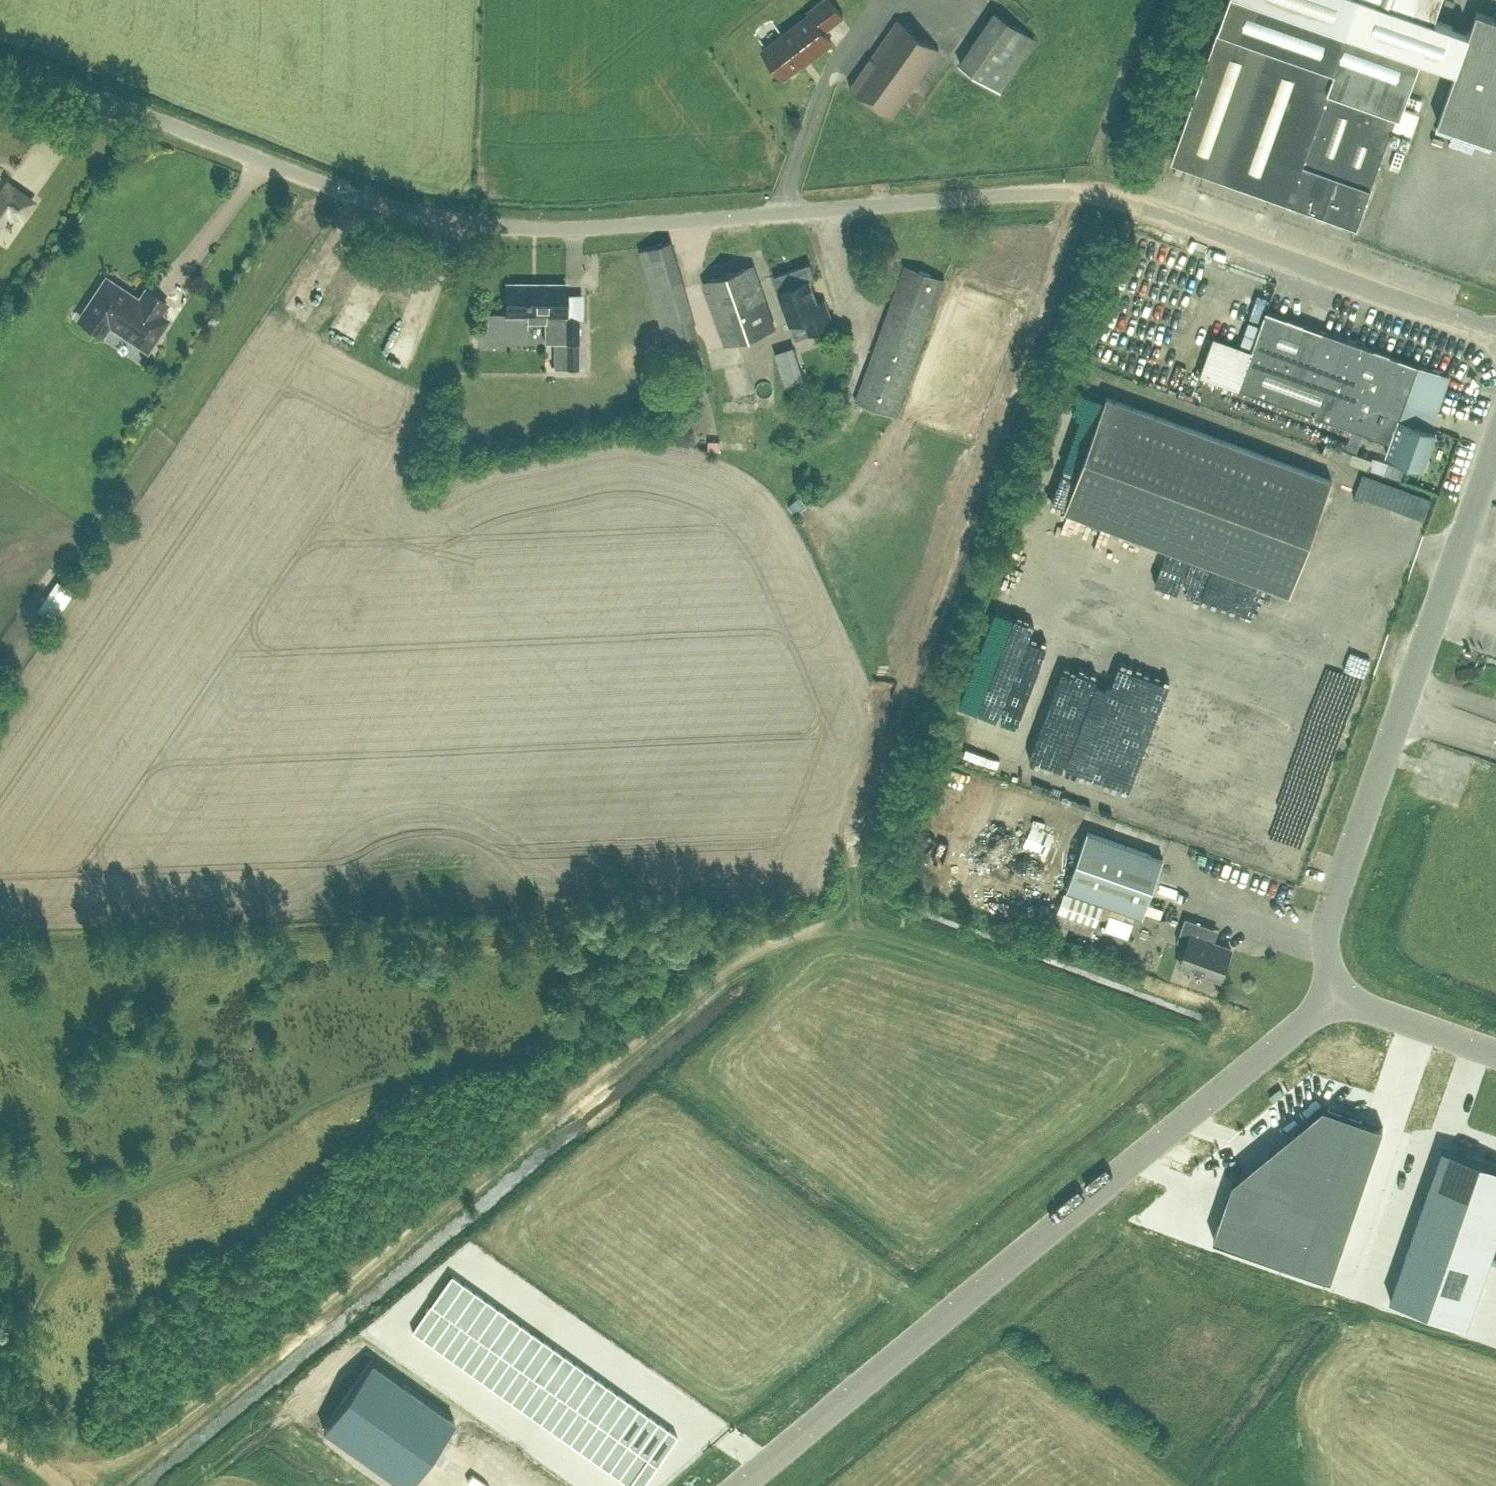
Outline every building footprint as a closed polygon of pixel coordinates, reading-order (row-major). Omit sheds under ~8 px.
[(830,0),(821,0),(807,11),(808,13),(762,49),(783,77),(831,40),(823,31),(842,16),(830,0)] [(1434,17),(1440,0),(1227,0),(1171,158),(1220,176),(1288,200),(1356,224),(1392,126),(1394,126),(1402,104),(1420,55),(1456,68),(1437,122),(1495,143),(1495,17),(1476,10),(1469,30),(1434,17)] [(1036,41),(992,10),(957,60),(1001,91),(1036,41)] [(939,49),(896,19),(849,86),(892,116),(939,49)] [(6,182),(0,191),(0,223),(9,210),(20,217),(32,200),(6,182)] [(670,239),(639,248),(664,342),(691,334),(675,276),(679,275),(670,239)] [(946,278),(905,263),(856,400),(897,415),(946,278)] [(772,327),(751,264),(702,281),(723,343),(772,327)] [(812,279),(807,264),(772,276),(777,289),(776,290),(787,322),(788,321),(793,338),(830,325),(822,300),(814,302),(807,280),(812,279)] [(138,298),(108,279),(100,291),(96,288),(84,308),(94,315),(92,318),(93,322),(101,328),(106,327),(108,324),(146,349),(167,318),(159,312),(165,302),(144,288),(138,298)] [(563,283),(503,283),(503,314),(527,314),(527,321),(542,321),(542,342),(575,342),(575,318),(581,318),(581,295),(563,295),(563,283)] [(1238,387),(1390,441),(1385,455),(1423,468),(1436,430),(1429,428),(1448,375),(1418,364),(1266,310),(1251,349),(1214,335),(1200,373),(1238,387)] [(803,345),(828,342),(826,332),(802,336),(803,345)] [(580,343),(568,343),(568,368),(581,368),(580,343)] [(1331,479),(1106,396),(1064,509),(1289,592),(1331,479)] [(1396,498),(1433,508),(1437,493),(1400,483),(1396,498)] [(1010,624),(974,739),(1102,778),(1116,731),(1144,636),(1086,618),(1073,659),(1056,653),(1060,639),(1010,624)] [(1160,740),(1191,671),(1174,663),(1142,731),(1160,740)] [(1255,812),(1279,723),(1257,717),(1266,683),(1229,673),(1210,745),(1181,737),(1168,786),(1210,797),(1207,808),(1229,814),(1230,810),(1237,812),(1238,808),(1255,812)] [(1311,765),(1336,771),(1341,752),(1316,746),(1311,765)] [(1163,858),(1087,831),(1066,888),(1142,915),(1163,858)] [(1103,904),(1065,891),(1058,910),(1096,924),(1103,904)] [(1210,926),(1185,917),(1176,940),(1187,944),(1179,964),(1220,979),(1231,948),(1205,939),(1210,926)] [(1298,1125),(1287,1155),(1325,1168),(1332,1149),(1345,1111),(1324,1104),(1298,1125)] [(1345,1111),(1332,1149),(1370,1163),(1383,1125),(1345,1111)] [(1443,1144),(1423,1201),(1462,1214),(1482,1157),(1443,1144)] [(1269,1149),(1256,1186),(1312,1206),(1319,1187),(1325,1168),(1287,1155),(1269,1149)] [(1333,1160),(1325,1168),(1364,1182),(1370,1163),(1332,1149),(1333,1160)] [(1462,1214),(1495,1226),(1495,1162),(1482,1157),(1462,1214)] [(1325,1168),(1319,1187),(1357,1200),(1364,1182),(1325,1168)] [(1233,1178),(1213,1235),(1292,1263),(1299,1244),(1306,1225),(1312,1206),(1256,1186),(1233,1178)] [(1319,1187),(1312,1206),(1350,1219),(1357,1200),(1319,1187)] [(1423,1201),(1417,1220),(1455,1233),(1462,1214),(1423,1201)] [(1312,1206),(1306,1225),(1344,1238),(1350,1219),(1312,1206)] [(1455,1233),(1494,1247),(1495,1241),(1495,1226),(1462,1214),(1455,1233)] [(1417,1220),(1410,1238),(1449,1252),(1455,1233),(1417,1220)] [(1306,1225),(1299,1244),(1337,1257),(1344,1238),(1306,1225)] [(1455,1233),(1449,1252),(1487,1265),(1494,1247),(1455,1233)] [(1410,1238),(1400,1267),(1439,1280),(1449,1252),(1410,1238)] [(1299,1244),(1292,1263),(1331,1276),(1337,1257),(1299,1244)] [(1449,1252),(1439,1280),(1478,1293),(1487,1265),(1449,1252)] [(1400,1267),(1390,1296),(1429,1309),(1439,1280),(1400,1267)] [(451,1273),(430,1302),(440,1309),(441,1310),(462,1281),(451,1273)] [(1439,1280),(1429,1309),(1467,1323),(1478,1293),(1439,1280)] [(462,1281),(441,1310),(450,1316),(453,1318),(473,1289),(462,1281)] [(473,1289),(453,1318),(459,1323),(464,1326),(465,1325),(485,1297),(473,1289)] [(465,1325),(464,1326),(469,1330),(476,1335),(496,1305),(485,1297),(465,1325)] [(430,1302),(411,1328),(421,1335),(440,1309),(430,1302)] [(496,1305),(476,1335),(479,1337),(487,1342),(508,1313),(496,1305)] [(440,1309),(421,1335),(431,1342),(450,1316),(441,1310),(440,1309)] [(508,1313),(487,1342),(489,1344),(499,1351),(519,1321),(508,1313)] [(450,1316),(431,1342),(441,1349),(459,1323),(453,1318),(450,1316)] [(519,1321),(499,1351),(509,1358),(510,1359),(531,1329),(519,1321)] [(459,1323),(441,1349),(451,1356),(469,1330),(464,1326),(459,1323)] [(531,1329),(510,1359),(521,1366),(541,1337),(531,1329)] [(469,1330),(451,1356),(460,1363),(479,1337),(476,1335),(469,1330)] [(479,1337),(460,1363),(470,1370),(489,1344),(487,1342),(479,1337)] [(541,1337),(521,1366),(528,1372),(531,1374),(552,1345),(541,1337)] [(489,1344),(470,1370),(480,1377),(499,1351),(489,1344)] [(552,1345),(531,1374),(538,1379),(542,1381),(563,1352),(552,1345)] [(499,1351),(480,1377),(490,1384),(509,1358),(499,1351)] [(373,1352),(325,1420),(408,1478),(456,1411),(373,1352)] [(563,1352),(542,1381),(548,1386),(552,1389),(573,1360),(563,1352)] [(509,1358),(490,1384),(500,1391),(518,1365),(510,1359),(509,1358)] [(573,1360),(552,1389),(558,1393),(563,1397),(584,1367),(573,1360)] [(518,1365),(500,1391),(510,1398),(528,1372),(521,1366),(518,1365)] [(584,1367),(563,1397),(567,1400),(574,1404),(595,1375),(584,1367)] [(528,1372),(510,1398),(519,1405),(538,1379),(531,1374),(528,1372)] [(595,1375),(574,1404),(577,1407),(585,1412),(605,1382),(595,1375)] [(538,1379),(519,1405),(529,1412),(548,1386),(542,1381),(538,1379)] [(605,1382),(585,1412),(587,1414),(595,1419),(616,1390),(605,1382)] [(548,1386),(529,1412),(539,1419),(558,1393),(552,1389),(548,1386)] [(616,1390),(595,1419),(597,1421),(606,1427),(626,1397),(616,1390)] [(558,1393),(539,1419),(549,1426),(567,1400),(563,1397),(558,1393)] [(626,1397),(606,1427),(607,1428),(617,1434),(637,1405),(626,1397)] [(567,1400),(549,1426),(559,1433),(577,1407),(574,1404),(567,1400)] [(637,1405),(617,1434),(626,1441),(647,1412),(637,1405)] [(577,1407),(559,1433),(569,1440),(587,1414),(585,1412),(577,1407)] [(647,1412),(626,1441),(636,1448),(657,1419),(647,1412)] [(587,1414),(569,1440),(578,1447),(597,1421),(595,1419),(587,1414)] [(657,1419),(636,1448),(646,1455),(667,1426),(657,1419)] [(597,1421),(578,1447),(588,1454),(607,1428),(606,1427),(597,1421)] [(667,1426),(646,1455),(656,1462),(677,1433),(667,1426)] [(607,1428),(588,1454),(598,1461),(617,1434),(607,1428)] [(617,1434),(598,1461),(608,1468),(626,1441),(617,1434)] [(626,1441),(608,1468),(618,1475),(636,1448),(626,1441)] [(636,1448),(618,1475),(627,1482),(646,1455),(636,1448)] [(627,1482),(634,1485),(639,1485),(656,1462),(646,1455),(627,1482)]
